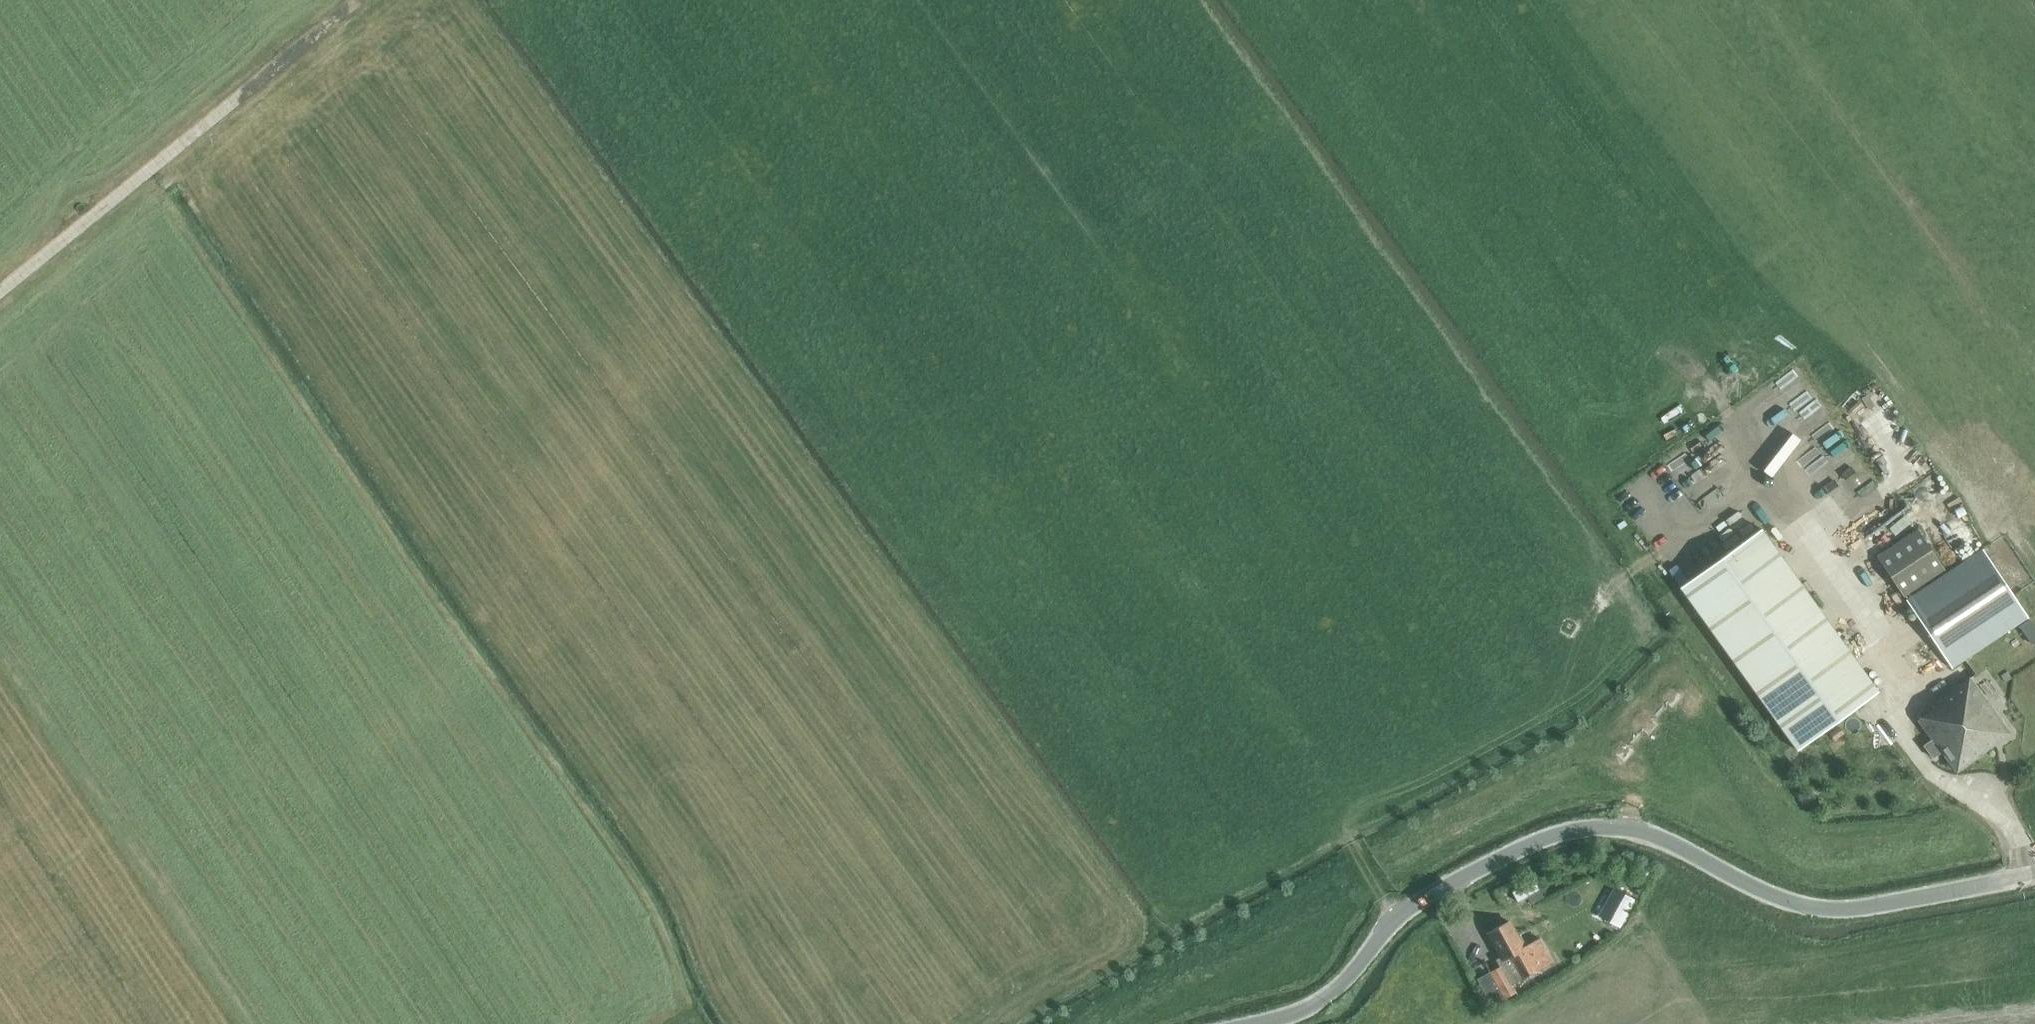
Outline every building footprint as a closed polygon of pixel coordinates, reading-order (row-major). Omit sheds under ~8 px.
[(2028,617),(1982,549),(1946,573),(1920,534),(1880,560),(1951,668),(2028,617)] [(1681,594),(1797,754),(1878,694),(1762,535),(1681,594)] [(1934,708),(1918,719),(1932,739),(1924,745),(1933,757),(1941,751),(1957,772),(2010,733),(1969,678),(1932,705),(1934,708)] [(1640,732),(1628,745),(1624,742),(1618,740),(1609,751),(1623,764),(1633,753),(1629,749),(1644,733),(1648,737),(1658,726),(1654,722),(1668,707),(1672,710),(1682,700),(1668,687),(1659,697),(1661,703),(1664,706),(1653,718),(1649,715),(1643,714),(1634,723),(1636,729),(1640,732)] [(1634,898),(1621,890),(1604,919),(1618,926),(1634,898)] [(1505,997),(1515,992),(1511,984),(1521,979),(1522,979),(1539,970),(1520,936),(1518,938),(1509,921),(1488,932),(1502,957),(1498,960),(1501,966),(1490,972),(1505,997)]
